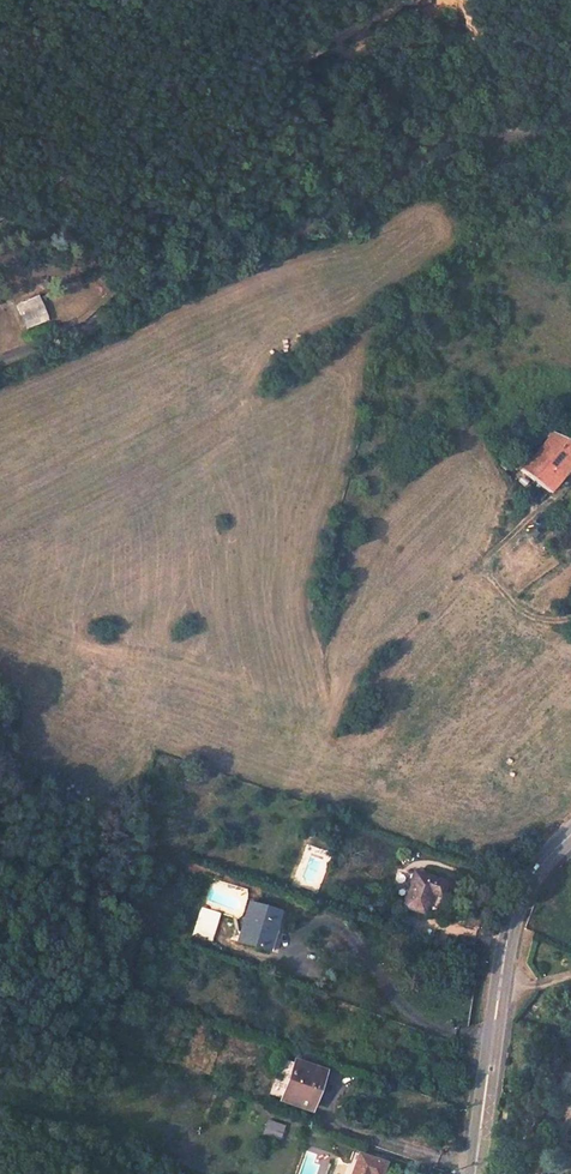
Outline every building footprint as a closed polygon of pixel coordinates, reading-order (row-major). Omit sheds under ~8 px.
[(34,302),(13,310),(17,319),(38,312),(34,302)] [(38,312),(17,319),(21,329),(41,321),(38,312)] [(539,426),(527,440),(540,450),(552,436),(539,426)] [(523,470),(549,492),(570,466),(570,445),(554,433),(552,436),(540,450),(523,470)] [(414,870),(402,904),(424,912),(430,893),(440,897),(445,881),(414,870)] [(248,903),(236,942),(273,953),(279,933),(274,931),(280,913),(248,903)] [(219,914),(198,908),(190,937),(210,943),(219,914)] [(298,1053),(295,1061),(317,1069),(320,1061),(298,1053)] [(284,1057),(278,1070),(290,1075),(295,1061),(284,1057)] [(290,1075),(281,1100),(309,1110),(324,1071),(317,1069),(295,1061),(290,1075)] [(265,1121),(261,1134),(278,1140),(283,1126),(265,1121)] [(351,1173),(381,1173),(385,1162),(359,1152),(351,1173)]
